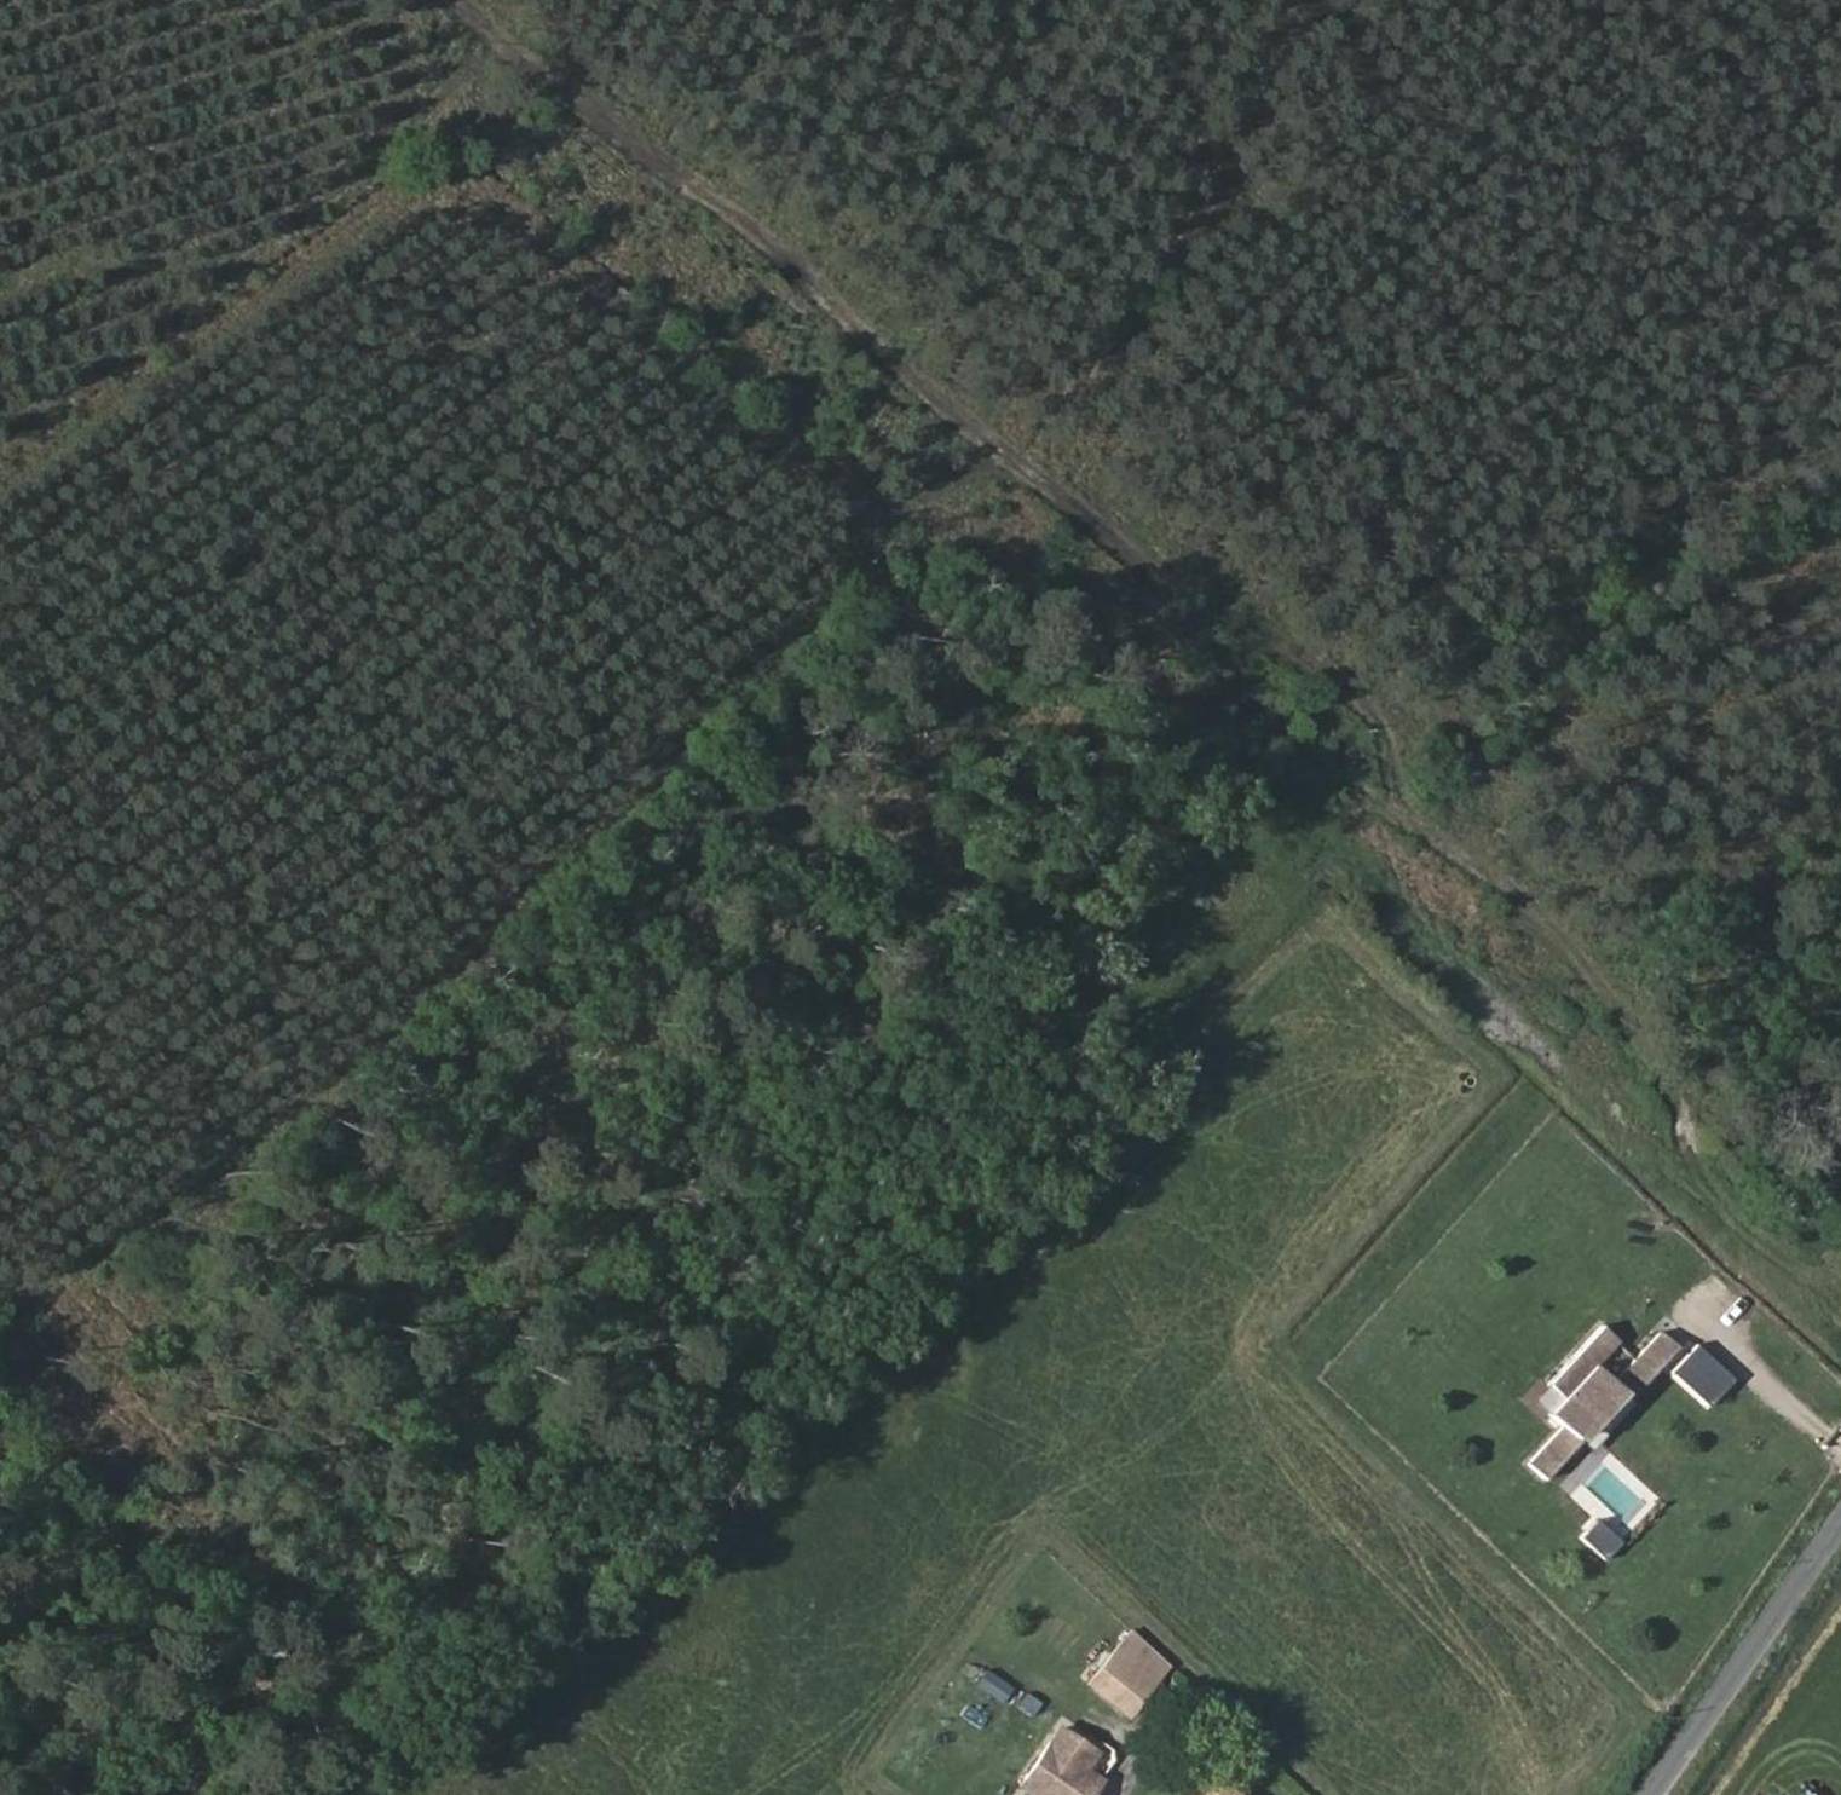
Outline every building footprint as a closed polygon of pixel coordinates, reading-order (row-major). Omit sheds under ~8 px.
[(1615,1441),(1658,1396),(1659,1395),(1668,1403),(1713,1347),(1700,1333),(1648,1391),(1630,1374),(1652,1349),(1635,1334),(1585,1390),(1601,1404),(1587,1421),(1600,1433),(1567,1470),(1584,1485),(1619,1445),(1615,1441)] [(1599,1520),(1584,1537),(1607,1556),(1621,1539),(1599,1520)] [(1174,1720),(1198,1690),(1159,1658),(1135,1688),(1174,1720)] [(1133,1751),(1106,1733),(1062,1794),(1138,1794),(1146,1785),(1121,1768),(1133,1751)] [(1254,1786),(1248,1794),(1268,1794),(1254,1786)]
